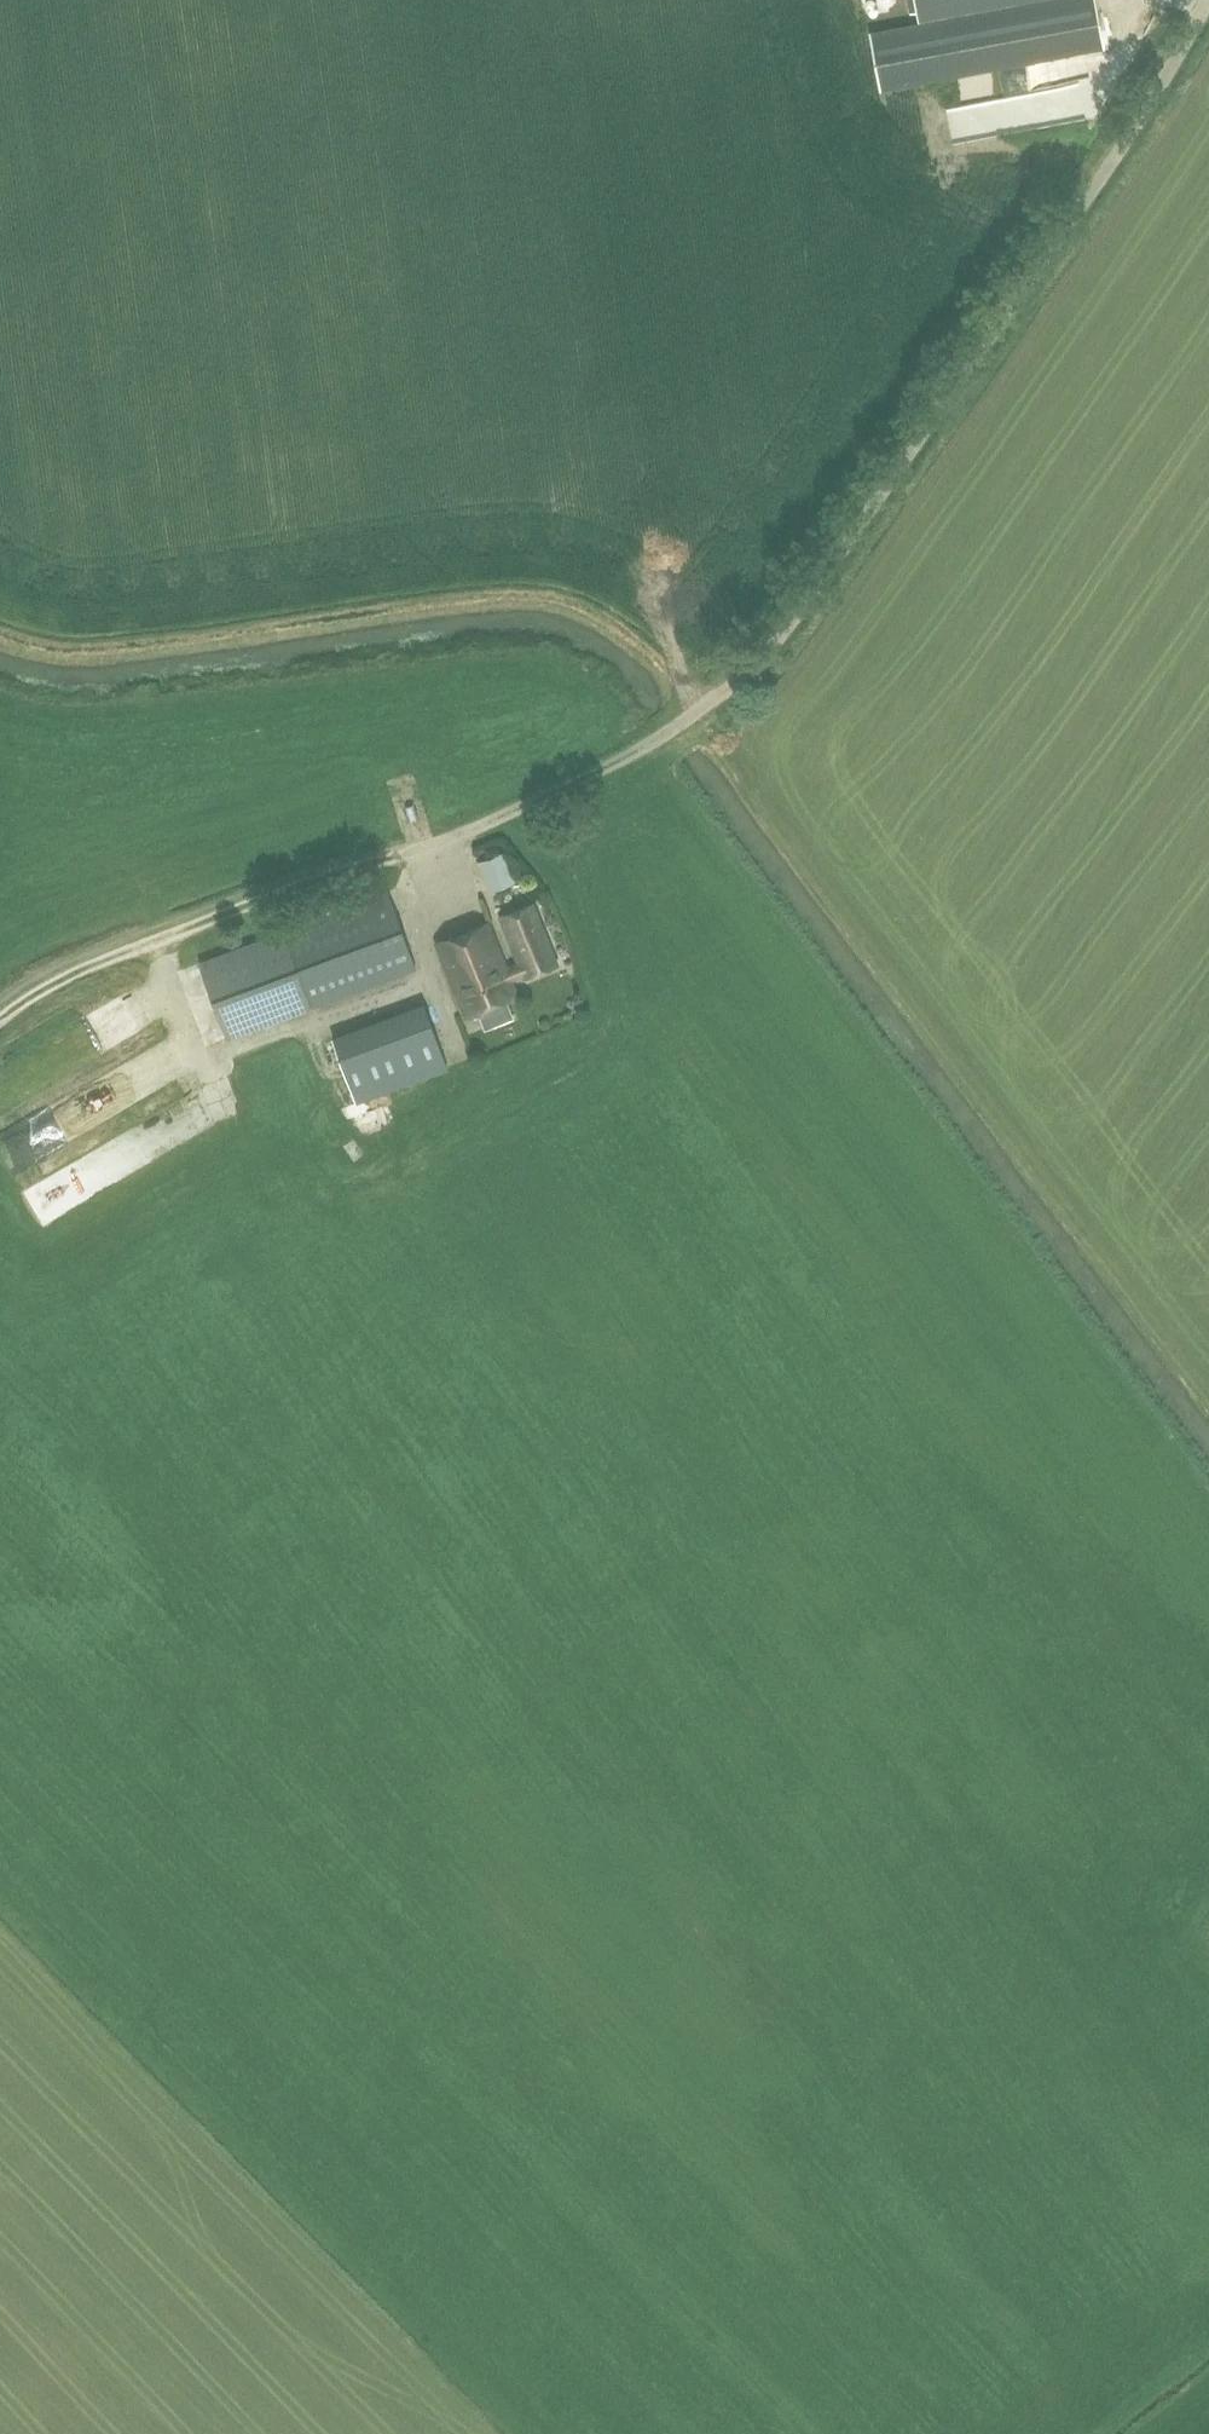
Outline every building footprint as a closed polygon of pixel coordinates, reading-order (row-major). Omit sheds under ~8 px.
[(1103,46),(1094,0),(1046,0),(870,33),(880,88),(1103,46)] [(1022,0),(916,0),(919,19),(1022,0)] [(503,853),(480,863),(489,889),(514,880),(503,853)] [(390,894),(283,932),(283,931),(201,961),(227,1036),(310,1007),(309,1006),(416,968),(390,894)] [(518,963),(506,968),(511,980),(523,975),(524,979),(558,965),(533,903),(499,916),(518,963)] [(511,980),(506,968),(488,921),(436,942),(466,1017),(518,997),(511,980)] [(157,1008),(173,1002),(166,982),(102,1004),(116,1042),(163,1025),(157,1008)] [(431,1003),(340,1032),(359,1091),(450,1062),(431,1003)] [(19,1172),(187,1078),(168,1044),(0,1138),(19,1172)] [(204,1092),(117,1133),(134,1169),(221,1128),(204,1092)]
